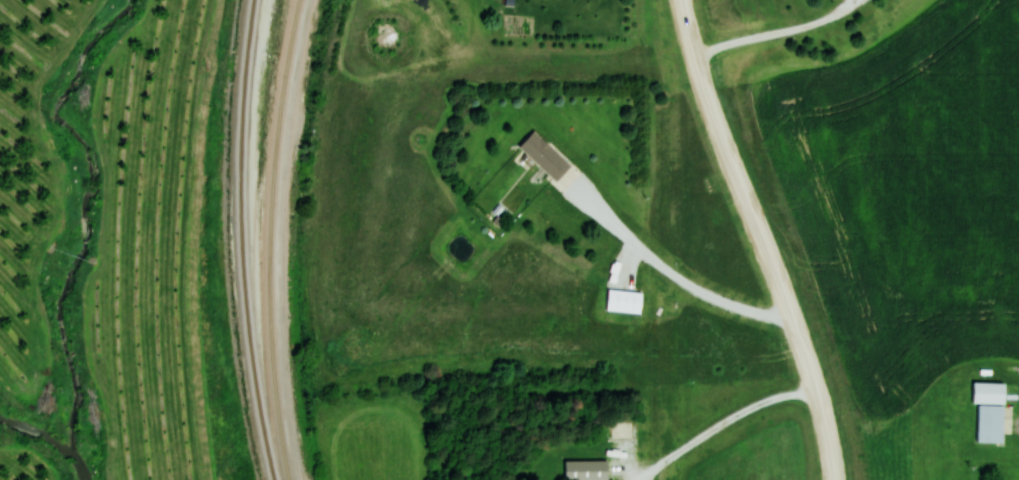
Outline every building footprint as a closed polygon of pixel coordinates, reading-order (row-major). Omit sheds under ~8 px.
[(556,183),(571,167),(534,131),(518,147),(556,183)] [(640,314),(642,291),(608,288),(606,311),(640,314)] [(977,404),(977,442),(1003,442),(1003,404),(977,404)] [(564,460),(564,479),(608,479),(608,460),(564,460)]
